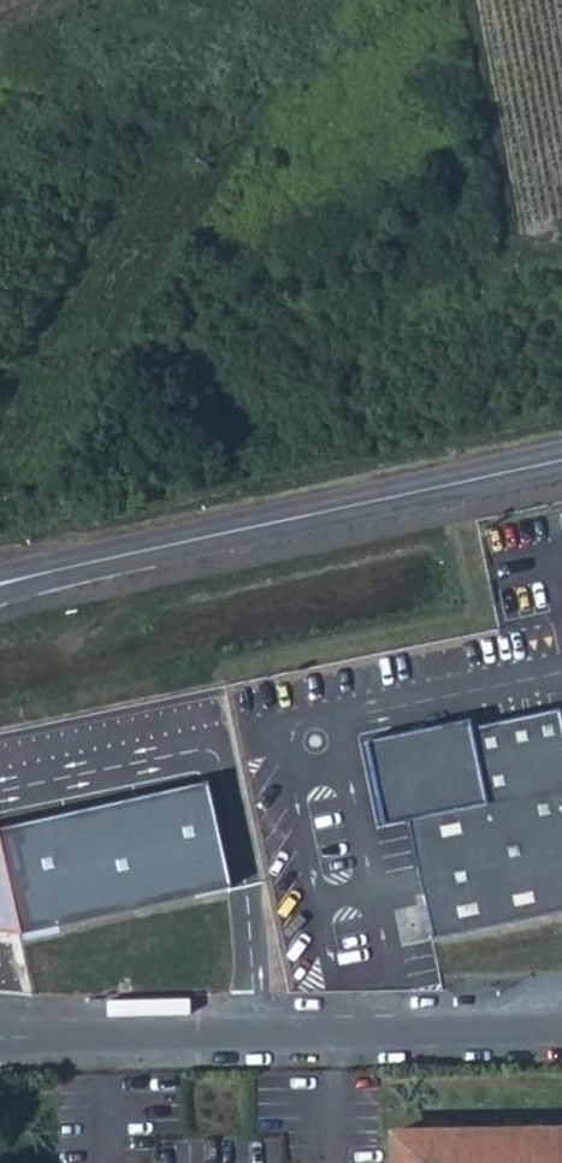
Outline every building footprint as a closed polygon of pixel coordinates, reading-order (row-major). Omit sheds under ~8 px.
[(407,820),(419,880),(431,939),(561,912),(561,740),(557,716),(469,734),(467,728),(365,750),(381,826),(407,820)] [(0,830),(0,931),(20,934),(232,886),(203,786),(159,794),(0,830)] [(391,1136),(391,1162),(561,1162),(561,1133),(391,1136)]
